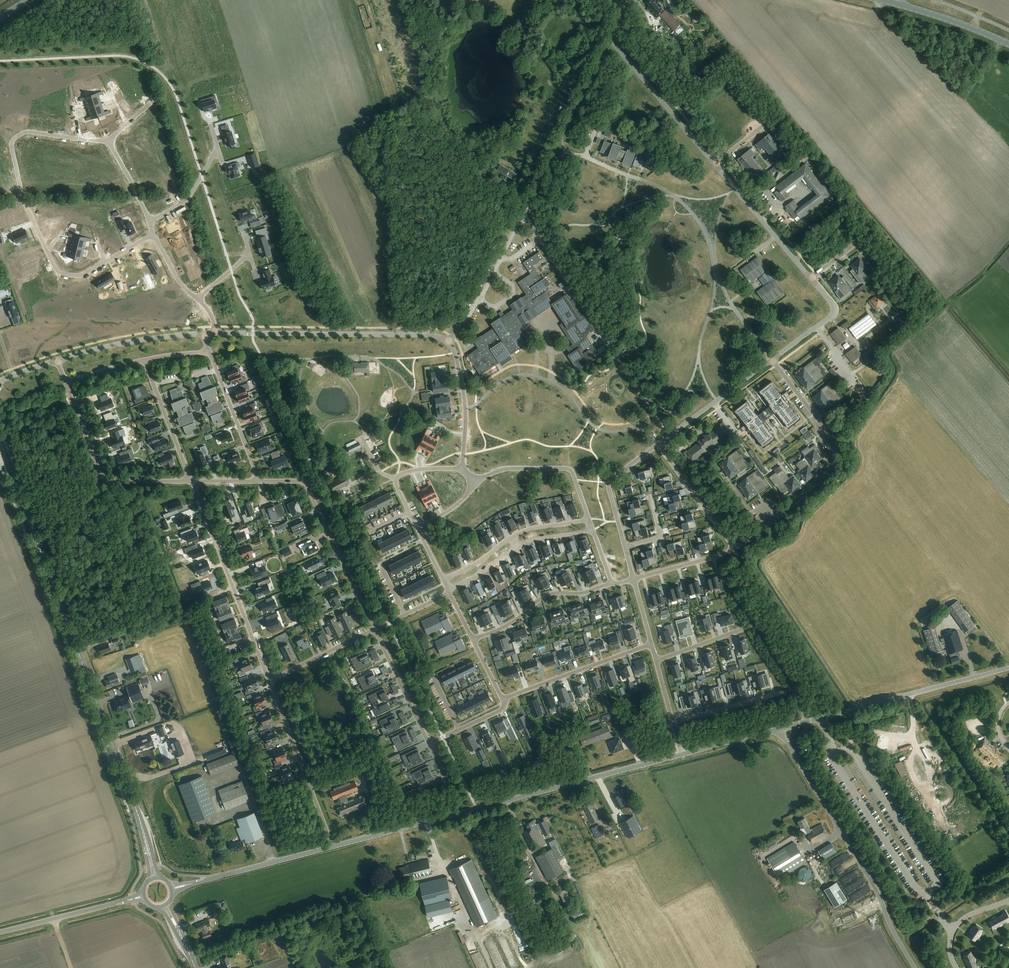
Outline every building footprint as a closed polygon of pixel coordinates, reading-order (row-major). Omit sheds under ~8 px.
[(646,3),(650,8),(648,9),(656,18),(657,18),(660,15),(662,18),(667,24),(673,31),(680,25),(676,20),(678,18),(673,12),(671,14),(667,9),(665,11),(657,1),(656,2),(654,0),(650,0),(646,3)] [(91,95),(95,106),(102,104),(99,96),(103,94),(102,91),(91,95)] [(90,95),(80,99),(80,102),(85,100),(87,108),(95,106),(91,95),(90,95)] [(209,110),(209,111),(212,110),(212,109),(216,108),(215,103),(217,102),(215,96),(206,99),(207,102),(202,103),(203,106),(204,112),(209,110)] [(102,104),(95,106),(98,118),(99,117),(110,113),(109,111),(104,112),(102,104)] [(90,117),(86,118),(87,121),(98,117),(98,118),(95,106),(87,108),(90,117)] [(151,133),(150,123),(134,124),(135,134),(151,133)] [(229,128),(222,130),(227,146),(235,144),(231,132),(230,132),(229,128)] [(755,144),(760,149),(763,146),(775,161),(786,152),(774,137),(772,139),(769,135),(765,138),(764,137),(755,144)] [(35,141),(28,145),(35,154),(36,155),(42,151),(35,141)] [(604,141),(600,152),(606,155),(607,154),(608,154),(607,157),(616,161),(617,157),(623,159),(622,163),(630,166),(631,163),(633,164),(633,165),(639,167),(644,156),(635,153),(636,152),(628,148),(628,147),(622,145),(621,146),(613,143),(612,144),(604,141)] [(27,143),(21,148),(28,158),(35,154),(28,145),(27,143)] [(742,157),(738,160),(741,164),(739,165),(751,180),(762,171),(750,157),(754,154),(750,149),(741,156),(742,157)] [(239,163),(225,167),(227,171),(228,170),(231,178),(240,176),(237,168),(240,167),(239,163)] [(778,189),(774,192),(778,197),(779,198),(779,199),(787,193),(785,190),(801,178),(802,180),(806,184),(807,184),(809,182),(818,194),(799,209),(794,203),(796,202),(794,200),(791,202),(793,204),(785,209),(786,210),(788,213),(789,212),(794,218),(798,215),(801,219),(803,217),(824,201),(830,196),(825,189),(805,163),(775,186),(777,188),(778,189)] [(776,165),(766,173),(768,176),(778,168),(776,165)] [(498,170),(497,171),(508,177),(511,172),(505,168),(502,168),(500,167),(498,170)] [(159,168),(144,170),(144,177),(160,176),(159,168)] [(29,175),(24,176),(26,185),(37,183),(36,174),(31,175),(31,176),(29,177),(29,175)] [(43,215),(48,222),(49,221),(57,215),(53,209),(43,215)] [(248,219),(249,221),(256,219),(255,215),(251,216),(249,210),(239,214),(241,221),(248,219)] [(63,221),(59,214),(57,215),(49,221),(54,227),(63,221)] [(178,231),(185,227),(179,218),(173,221),(174,223),(177,230),(178,231)] [(123,220),(118,222),(122,230),(125,228),(127,232),(128,235),(135,232),(131,222),(125,224),(123,220)] [(174,223),(165,228),(168,235),(177,230),(174,223)] [(109,225),(101,226),(105,241),(104,241),(105,246),(110,245),(109,240),(112,239),(109,225)] [(258,241),(257,241),(259,248),(260,252),(262,257),(268,255),(266,250),(269,249),(267,243),(265,236),(268,235),(266,228),(260,229),(262,237),(258,238),(259,241),(258,241)] [(25,230),(12,235),(16,243),(29,238),(25,230)] [(68,233),(68,236),(72,237),(70,246),(77,247),(80,236),(79,236),(68,233)] [(80,236),(77,247),(84,249),(86,241),(91,242),(91,239),(87,238),(80,236)] [(176,251),(185,246),(181,240),(172,245),(176,251)] [(63,253),(63,256),(74,259),(77,247),(70,246),(68,254),(63,253)] [(176,251),(179,258),(188,253),(185,246),(176,251)] [(77,247),(74,259),(75,259),(86,262),(87,259),(82,258),(84,249),(77,247)] [(473,341),(476,346),(478,348),(469,354),(467,356),(473,364),(474,366),(480,375),(487,371),(488,370),(489,370),(499,362),(498,360),(504,357),(505,359),(521,348),(529,343),(519,328),(530,322),(528,320),(534,316),(530,309),(553,294),(545,283),(533,265),(544,258),(539,252),(523,263),(524,264),(525,266),(531,274),(525,278),(518,282),(527,295),(524,296),(522,298),(522,297),(510,305),(513,310),(504,316),(502,312),(499,314),(502,317),(501,317),(490,324),(493,329),(482,336),(481,336),(477,338),(473,341)] [(148,264),(148,265),(149,264),(154,275),(160,272),(158,268),(159,267),(156,261),(155,262),(151,255),(145,258),(148,264)] [(36,257),(25,260),(26,267),(37,265),(36,257)] [(784,292),(757,257),(757,258),(741,270),(750,282),(763,272),(771,282),(758,292),(767,304),(783,291),(784,292)] [(870,275),(872,274),(873,272),(869,267),(867,269),(866,267),(859,258),(851,265),(853,268),(850,271),(860,283),(870,275)] [(185,263),(190,272),(197,269),(192,260),(185,263)] [(131,263),(123,265),(125,272),(124,272),(126,279),(127,278),(128,283),(135,281),(131,263)] [(148,274),(143,263),(140,265),(145,276),(148,274)] [(202,275),(198,268),(197,269),(190,272),(189,273),(192,280),(202,275)] [(263,280),(260,281),(262,289),(266,288),(267,290),(269,289),(271,289),(271,287),(270,286),(274,286),(275,285),(274,280),(273,277),(272,277),(269,269),(267,270),(262,272),(263,277),(264,279),(263,280)] [(99,280),(99,281),(96,283),(99,289),(103,286),(104,287),(109,284),(109,283),(115,279),(112,273),(100,280),(99,280)] [(29,274),(16,279),(17,283),(31,278),(29,274)] [(836,290),(838,292),(836,293),(840,299),(853,288),(844,276),(840,278),(838,275),(830,282),(836,290)] [(864,284),(853,292),(856,296),(866,288),(864,284)] [(570,354),(567,356),(577,371),(597,359),(595,357),(599,354),(586,335),(595,330),(586,315),(585,315),(574,298),(572,300),(567,293),(550,304),(562,323),(560,325),(573,344),(567,348),(570,354)] [(884,301),(879,294),(871,300),(877,307),(884,301)] [(14,301),(5,305),(10,318),(11,318),(18,315),(19,315),(14,301)] [(857,339),(877,324),(869,314),(849,328),(857,339)] [(839,344),(846,339),(838,328),(831,334),(839,344)] [(719,357),(724,353),(716,343),(715,344),(716,346),(714,347),(716,349),(715,350),(716,351),(712,354),(714,357),(717,355),(719,357)] [(864,353),(862,354),(865,357),(865,358),(872,353),(879,348),(877,346),(876,344),(864,353)] [(598,349),(597,350),(600,354),(606,350),(606,349),(604,345),(598,349)] [(817,350),(816,351),(818,353),(819,353),(825,347),(823,345),(817,350)] [(852,362),(862,355),(855,346),(846,354),(852,362)] [(802,367),(795,373),(797,375),(807,388),(814,382),(815,384),(824,376),(827,374),(823,369),(822,370),(818,365),(819,363),(821,362),(817,357),(815,358),(803,368),(802,367)] [(358,362),(354,362),(355,373),(358,373),(358,372),(361,372),(361,373),(366,373),(369,373),(369,362),(361,362),(361,363),(358,363),(358,362)] [(242,372),(241,372),(238,364),(232,367),(233,369),(227,372),(229,377),(242,372)] [(828,370),(836,381),(839,378),(832,368),(828,370)] [(433,392),(447,390),(446,382),(445,382),(445,379),(446,379),(445,371),(431,373),(432,381),(435,381),(435,384),(432,384),(433,392)] [(229,377),(229,378),(230,377),(232,383),(238,380),(240,383),(246,381),(245,377),(244,378),(242,372),(229,377)] [(207,376),(201,378),(202,382),(198,384),(201,391),(200,392),(203,400),(202,401),(204,407),(205,406),(209,415),(210,414),(213,422),(217,420),(219,424),(225,421),(223,418),(224,418),(222,412),(221,412),(220,410),(223,409),(220,401),(216,402),(214,396),(218,394),(214,386),(211,387),(211,386),(212,385),(209,379),(209,380),(207,376)] [(788,428),(801,418),(799,416),(798,416),(788,403),(790,402),(783,393),(782,395),(774,385),(774,384),(772,381),(759,391),(761,394),(762,394),(769,403),(768,403),(769,405),(758,414),(757,413),(756,413),(749,404),(747,401),(735,411),(737,414),(737,413),(745,424),(743,425),(750,433),(752,432),(762,444),(761,445),(763,448),(776,438),(774,435),(773,435),(763,423),(764,422),(763,421),(775,412),(776,413),(777,412),(786,425),(788,428)] [(820,390),(821,392),(814,397),(824,410),(831,404),(832,406),(845,396),(841,391),(839,392),(835,387),(837,386),(833,381),(820,390)] [(241,389),(235,391),(237,397),(248,392),(247,392),(246,389),(247,389),(250,388),(247,383),(240,385),(241,389)] [(132,389),(136,399),(134,400),(136,404),(135,404),(136,404),(152,398),(152,397),(147,399),(146,396),(148,395),(144,386),(132,389)] [(169,391),(171,394),(170,394),(173,400),(174,400),(174,402),(171,403),(174,411),(178,410),(180,416),(177,418),(180,426),(183,424),(184,426),(183,427),(185,433),(186,432),(187,436),(193,434),(192,430),(196,428),(193,421),(194,420),(191,412),(193,411),(190,405),(189,405),(186,397),(184,398),(181,390),(177,392),(176,388),(169,391)] [(248,392),(237,397),(238,397),(240,402),(246,400),(247,402),(253,400),(252,397),(250,398),(248,392)] [(106,401),(98,403),(101,411),(112,407),(110,401),(113,400),(112,396),(105,398),(106,401)] [(450,405),(449,397),(435,399),(436,407),(439,406),(439,410),(437,410),(438,418),(452,416),(451,408),(449,408),(449,405),(450,405)] [(251,407),(242,411),(244,417),(245,416),(256,412),(254,406),(256,405),(255,402),(249,405),(251,407)] [(149,415),(154,414),(153,412),(155,411),(152,405),(149,406),(147,403),(137,407),(140,413),(143,412),(144,415),(148,413),(149,415)] [(256,412),(245,416),(247,422),(254,419),(255,422),(260,420),(259,417),(258,418),(256,412)] [(112,413),(104,416),(106,423),(104,424),(107,431),(109,430),(110,431),(114,429),(114,428),(117,427),(114,420),(117,419),(116,415),(113,416),(112,413)] [(151,432),(152,432),(161,428),(159,422),(155,423),(153,419),(145,422),(146,427),(148,426),(151,432)] [(254,425),(255,428),(251,429),(252,433),(251,433),(253,438),(264,433),(261,426),(263,425),(262,422),(254,425)] [(723,422),(720,424),(721,425),(712,432),(711,433),(710,434),(709,433),(704,437),(702,438),(698,441),(699,443),(696,444),(696,445),(687,451),(686,450),(683,453),(685,455),(687,458),(687,457),(688,457),(692,462),(702,454),(706,452),(705,450),(715,442),(716,443),(717,443),(730,433),(726,427),(726,426),(723,422)] [(114,439),(110,440),(113,448),(125,444),(122,437),(126,435),(123,429),(112,433),(114,439)] [(277,433),(279,440),(286,437),(284,430),(277,433)] [(806,432),(803,435),(804,436),(806,440),(807,440),(810,437),(813,435),(809,430),(806,432)] [(221,432),(215,434),(216,437),(220,436),(222,442),(228,440),(229,441),(233,440),(230,432),(224,434),(223,434),(222,435),(221,432)] [(425,434),(421,440),(428,444),(431,437),(427,435),(425,434)] [(153,443),(156,451),(168,446),(165,438),(159,440),(157,436),(148,440),(149,444),(153,443)] [(431,437),(428,444),(434,447),(438,440),(436,440),(431,437)] [(256,444),(260,452),(265,450),(266,451),(272,449),(269,442),(272,441),(271,438),(267,440),(256,444)] [(421,440),(418,447),(420,448),(424,450),(428,444),(421,440)] [(355,441),(353,442),(346,445),(347,448),(349,453),(355,450),(360,447),(358,442),(357,443),(355,441)] [(428,444),(424,450),(429,452),(431,453),(434,447),(428,444)] [(810,448),(808,446),(801,451),(805,457),(796,464),(799,469),(798,471),(806,481),(814,475),(812,471),(818,466),(816,463),(820,459),(817,454),(820,451),(815,444),(810,448)] [(201,449),(195,451),(199,461),(197,462),(198,466),(206,463),(204,457),(204,455),(203,455),(208,454),(205,446),(200,447),(201,449)] [(124,454),(120,456),(117,457),(120,465),(131,461),(129,455),(132,453),(133,453),(131,448),(123,451),(124,454)] [(740,448),(727,457),(728,458),(720,464),(730,477),(737,472),(738,473),(751,464),(747,459),(746,460),(742,454),(744,453),(740,448)] [(172,462),(174,461),(171,453),(164,456),(163,452),(155,455),(157,461),(160,460),(162,466),(166,464),(168,468),(173,465),(172,462)] [(223,454),(222,454),(224,460),(227,459),(228,463),(236,460),(237,462),(241,460),(238,452),(230,455),(229,452),(225,453),(223,454)] [(274,460),(271,462),(274,468),(280,466),(281,468),(284,467),(283,465),(284,465),(284,464),(287,463),(286,460),(285,456),(280,458),(279,454),(273,456),(274,459),(274,460)] [(764,473),(767,471),(756,455),(752,457),(764,473)] [(776,472),(769,477),(777,488),(777,487),(783,494),(789,489),(790,490),(792,492),(800,485),(792,475),(789,477),(780,466),(774,470),(775,471),(776,472)] [(650,469),(638,472),(640,480),(652,476),(650,469)] [(758,469),(745,478),(746,479),(739,485),(748,498),(756,493),(757,494),(769,485),(764,478),(763,479),(760,475),(762,474),(758,469)] [(332,490),(335,489),(336,491),(350,484),(345,475),(329,483),(332,490)] [(670,475),(662,477),(663,478),(664,483),(666,490),(673,488),(670,475)] [(520,479),(513,482),(516,491),(512,493),(515,501),(522,498),(520,493),(525,491),(520,479)] [(429,485),(425,488),(428,494),(434,491),(431,484),(429,485)] [(502,484),(495,487),(497,491),(497,492),(498,495),(499,495),(500,498),(504,496),(506,501),(513,498),(510,490),(505,492),(502,484)] [(631,485),(619,489),(621,496),(633,493),(631,485)] [(420,490),(418,491),(421,497),(428,494),(425,488),(420,490)] [(434,491),(428,494),(431,501),(436,499),(438,498),(434,491)] [(389,492),(384,495),(388,503),(393,501),(389,492)] [(428,494),(421,497),(425,504),(426,503),(431,501),(428,494)] [(679,494),(667,497),(669,504),(681,501),(679,494)] [(384,495),(379,497),(383,506),(388,503),(384,495)] [(484,495),(478,500),(483,507),(479,510),(485,516),(491,511),(487,508),(492,504),(489,501),(489,500),(487,498),(484,495)] [(379,497),(374,500),(379,508),(383,506),(379,497)] [(639,499),(626,502),(628,509),(641,506),(639,499)] [(173,511),(178,509),(182,507),(179,500),(168,504),(171,511),(163,514),(164,518),(175,514),(173,511)] [(374,500),(370,502),(374,511),(379,508),(374,500)] [(558,506),(554,508),(558,518),(564,516),(562,509),(564,508),(561,500),(556,502),(558,506)] [(250,501),(242,504),(246,516),(243,517),(245,523),(252,520),(251,516),(250,516),(250,515),(254,513),(250,501)] [(292,503),(290,504),(289,501),(284,501),(288,510),(290,509),(293,514),(296,513),(297,514),(301,512),(297,503),(295,501),(292,502),(292,503)] [(543,504),(545,508),(541,510),(544,520),(552,517),(550,511),(552,510),(551,506),(549,501),(543,504)] [(681,501),(669,504),(671,511),(683,508),(681,501)] [(370,502),(365,505),(369,513),(374,511),(370,502)] [(230,503),(223,506),(227,517),(231,516),(232,517),(231,518),(233,522),(241,520),(238,513),(234,514),(233,510),(230,503)] [(533,511),(528,512),(531,522),(537,520),(535,515),(539,514),(534,503),(530,504),(533,511)] [(573,503),(566,505),(571,516),(577,514),(573,503)] [(269,513),(272,521),(279,518),(279,517),(285,515),(280,504),(279,504),(271,506),(270,504),(264,507),(266,513),(269,513)] [(365,505),(360,507),(364,516),(369,513),(365,505)] [(641,506),(628,509),(630,516),(643,513),(641,506)] [(477,521),(482,517),(477,511),(475,513),(470,507),(464,512),(472,521),(475,518),(477,521)] [(517,513),(514,514),(516,519),(517,519),(518,522),(519,522),(521,526),(527,524),(524,516),(520,517),(521,518),(519,519),(518,519),(518,518),(518,517),(517,513)] [(692,513),(680,516),(682,523),(694,520),(692,513)] [(180,519),(179,520),(181,527),(192,523),(189,516),(186,517),(185,517),(184,515),(179,517),(180,519)] [(505,521),(509,531),(516,527),(512,518),(505,521)] [(300,536),(309,532),(306,525),(304,526),(303,524),(304,524),(301,519),(292,524),(295,528),(296,528),(297,530),(300,536)] [(496,537),(503,533),(500,526),(502,525),(499,519),(496,520),(497,524),(491,526),(496,537)] [(166,520),(160,522),(163,530),(169,528),(166,520)] [(644,520),(632,523),(634,530),(646,527),(644,520)] [(694,520),(682,523),(684,530),(696,527),(694,520)] [(240,530),(241,532),(235,534),(239,543),(242,542),(247,540),(245,534),(255,531),(253,525),(240,530)] [(646,527),(634,530),(636,537),(648,534),(646,527)] [(190,529),(180,533),(182,536),(184,535),(187,543),(198,538),(196,531),(191,533),(190,529)] [(408,529),(403,532),(407,540),(412,537),(408,529)] [(403,532),(398,534),(402,542),(407,540),(403,532)] [(488,532),(481,535),(486,545),(493,542),(490,536),(488,532)] [(398,534),(393,537),(397,545),(402,542),(398,534)] [(709,535),(697,538),(699,545),(711,542),(709,535)] [(393,537),(388,539),(392,547),(397,545),(393,537)] [(388,539),(383,541),(387,549),(392,547),(388,539)] [(582,548),(579,548),(581,554),(587,553),(586,550),(589,549),(586,539),(583,540),(583,539),(581,540),(580,541),(579,541),(582,548)] [(310,540),(298,545),(301,550),(302,549),(304,548),(308,554),(309,554),(309,555),(313,553),(312,552),(319,549),(315,542),(312,544),(310,540)] [(567,545),(565,546),(567,552),(570,551),(576,549),(573,540),(567,542),(567,545)] [(681,540),(674,542),(677,554),(684,552),(681,540)] [(383,541),(378,544),(382,552),(387,549),(383,541)] [(558,542),(552,544),(556,554),(561,552),(561,551),(565,550),(566,550),(563,543),(559,545),(558,542)] [(674,542),(667,544),(670,556),(677,554),(674,542)] [(711,542),(699,545),(701,552),(713,549),(711,542)] [(196,544),(185,549),(187,555),(191,554),(193,559),(205,554),(201,546),(197,548),(196,544)] [(547,544),(540,546),(544,557),(553,553),(551,547),(548,548),(547,544)] [(253,553),(251,546),(240,550),(243,557),(246,555),(248,560),(253,558),(252,553),(253,553)] [(470,550),(468,546),(467,546),(463,548),(462,547),(459,548),(462,554),(463,554),(466,560),(473,557),(470,551),(470,550)] [(289,547),(282,550),(284,556),(292,552),(289,547)] [(535,548),(527,551),(530,558),(528,559),(531,566),(535,564),(533,560),(539,558),(535,548)] [(715,548),(708,552),(710,556),(718,552),(715,548)] [(652,549),(640,552),(642,559),(654,556),(652,549)] [(455,555),(450,557),(454,567),(461,564),(458,557),(460,556),(458,550),(454,552),(455,555)] [(418,551),(413,553),(417,561),(422,559),(418,551)] [(413,553),(408,556),(413,564),(417,561),(413,553)] [(514,557),(518,566),(523,564),(526,569),(530,567),(525,555),(525,554),(525,555),(521,557),(520,554),(514,557)] [(408,556),(404,558),(408,566),(413,564),(408,556)] [(654,556),(642,559),(644,566),(656,563),(654,556)] [(309,571),(322,565),(318,558),(306,564),(309,571)] [(404,558),(399,561),(403,569),(408,566),(404,558)] [(255,569),(251,571),(253,577),(256,576),(256,578),(261,577),(260,575),(265,573),(264,571),(264,569),(263,569),(262,566),(261,564),(264,563),(262,559),(255,562),(256,567),(254,568),(255,569)] [(199,564),(194,566),(197,574),(200,573),(201,577),(209,574),(207,570),(210,569),(207,561),(201,563),(201,562),(199,563),(199,564)] [(399,561),(394,563),(398,571),(403,569),(399,561)] [(394,563),(389,565),(393,574),(398,571),(394,563)] [(589,569),(586,571),(591,580),(596,578),(594,572),(596,571),(595,568),(592,563),(587,565),(589,569)] [(510,566),(504,568),(509,579),(515,576),(510,566)] [(565,571),(562,573),(567,583),(572,580),(569,575),(573,573),(570,567),(564,570),(565,571)] [(323,587),(336,580),(332,572),(327,575),(325,571),(316,575),(318,580),(319,579),(323,587)] [(499,571),(494,573),(499,582),(503,580),(504,581),(505,580),(503,574),(501,575),(499,571)] [(541,573),(538,575),(539,577),(544,587),(549,584),(547,578),(549,577),(546,571),(541,573)] [(591,580),(586,571),(581,573),(580,572),(577,573),(580,579),(583,577),(585,583),(591,580)] [(562,572),(553,576),(556,581),(559,580),(562,586),(567,583),(562,573),(562,572)] [(430,575),(426,578),(430,586),(434,583),(430,575)] [(716,576),(711,577),(711,578),(714,589),(720,588),(720,589),(723,588),(721,581),(718,582),(716,576)] [(534,578),(530,580),(532,584),(533,585),(536,584),(539,589),(544,587),(539,577),(537,578),(534,579),(534,578)] [(256,590),(255,590),(257,597),(270,592),(267,583),(271,582),(270,578),(258,583),(259,586),(256,588),(256,590)] [(426,578),(421,580),(425,588),(430,586),(426,578)] [(707,586),(704,586),(706,592),(709,591),(709,590),(714,589),(711,578),(705,579),(707,586)] [(491,579),(485,582),(488,588),(485,589),(488,595),(490,594),(489,591),(496,588),(491,579)] [(205,580),(195,583),(197,587),(202,585),(205,592),(217,588),(215,581),(206,584),(205,580)] [(421,580),(416,582),(420,591),(425,588),(421,580)] [(698,581),(692,582),(692,583),(695,594),(701,593),(701,594),(704,593),(702,587),(700,587),(698,581)] [(416,582),(411,585),(415,593),(420,591),(416,582)] [(474,586),(473,587),(475,592),(477,591),(479,596),(485,593),(479,582),(474,585),(474,586)] [(688,591),(686,592),(687,597),(690,596),(690,595),(695,594),(692,583),(687,584),(688,591)] [(524,589),(521,591),(525,600),(531,597),(528,591),(531,590),(528,584),(522,587),(524,589)] [(411,585),(406,587),(410,595),(415,593),(411,585)] [(679,586),(674,587),(674,588),(677,599),(682,598),(683,600),(686,599),(684,592),(681,592),(679,586)] [(406,587),(401,590),(405,598),(410,595),(406,587)] [(467,588),(461,591),(466,602),(473,598),(475,597),(473,592),(470,593),(467,588)] [(670,596),(667,597),(669,602),(677,600),(677,599),(674,588),(668,590),(670,596)] [(516,589),(511,592),(514,598),(517,597),(520,602),(525,600),(521,591),(518,592),(516,589)] [(329,594),(327,595),(333,607),(340,604),(339,600),(338,601),(337,599),(340,597),(337,590),(333,592),(333,591),(329,593),(329,594)] [(661,591),(655,592),(655,593),(659,605),(667,602),(666,597),(663,597),(661,591)] [(651,601),(649,602),(650,608),(654,608),(653,607),(659,605),(655,593),(650,595),(651,601)] [(622,595),(617,597),(620,607),(626,606),(622,595)] [(213,603),(216,610),(218,609),(219,612),(217,613),(220,620),(233,615),(230,608),(229,608),(228,605),(229,605),(226,597),(213,603)] [(266,602),(260,604),(263,612),(274,608),(271,602),(274,601),(272,597),(266,599),(266,602)] [(617,597),(611,599),(615,611),(617,611),(616,608),(620,607),(617,597)] [(507,601),(502,604),(502,605),(507,614),(512,611),(510,606),(512,604),(510,599),(507,601)] [(598,602),(597,602),(600,612),(606,610),(607,614),(610,613),(608,607),(605,608),(603,600),(598,602)] [(948,608),(965,632),(975,625),(958,600),(948,608)] [(597,602),(591,604),(593,612),(590,613),(592,619),(596,618),(595,616),(601,614),(600,612),(597,602)] [(577,605),(576,605),(580,617),(586,615),(582,603),(577,605)] [(502,605),(497,607),(501,616),(507,614),(502,605)] [(576,605),(570,607),(573,615),(570,616),(572,622),(575,621),(574,618),(580,617),(576,605)] [(485,612),(482,614),(487,624),(492,621),(489,616),(492,614),(489,607),(484,610),(485,612)] [(563,610),(557,611),(560,623),(566,621),(567,624),(570,623),(568,616),(565,617),(563,610)] [(325,628),(329,636),(333,634),(335,639),(343,635),(341,631),(345,629),(347,633),(355,629),(352,624),(356,622),(352,614),(348,616),(346,611),(338,615),(341,621),(337,622),(334,617),(326,621),(329,626),(325,628)] [(556,612),(550,613),(553,621),(550,622),(552,628),(555,627),(555,625),(560,623),(557,611),(556,612)] [(267,621),(266,621),(269,629),(270,629),(271,632),(279,629),(276,623),(279,622),(279,621),(277,617),(278,617),(277,612),(269,615),(269,616),(270,619),(267,621)] [(428,634),(444,626),(446,630),(453,627),(448,618),(447,618),(444,613),(440,615),(439,613),(422,621),(428,634)] [(718,613),(714,614),(716,621),(720,620),(721,625),(733,622),(731,614),(722,617),(721,614),(719,615),(718,613)] [(476,616),(473,617),(476,622),(478,621),(481,626),(487,624),(482,614),(476,616)] [(707,617),(699,619),(703,631),(710,629),(708,622),(711,621),(709,614),(706,615),(707,617)] [(544,618),(538,620),(541,631),(547,629),(546,628),(547,627),(544,618)] [(682,623),(677,624),(681,637),(693,634),(689,619),(681,621),(682,623)] [(227,631),(228,634),(225,635),(228,643),(242,638),(239,630),(238,631),(237,628),(238,627),(235,620),(221,625),(224,632),(227,631)] [(534,630),(531,631),(533,636),(536,635),(535,633),(536,633),(541,631),(538,620),(537,620),(532,621),(534,630)] [(662,635),(660,636),(661,639),(663,639),(664,643),(672,641),(670,634),(674,632),(671,624),(664,626),(665,630),(660,631),(662,635)] [(633,627),(624,629),(628,641),(637,638),(633,627)] [(526,628),(520,630),(523,640),(528,638),(530,642),(533,641),(531,635),(528,636),(526,628)] [(923,631),(930,655),(941,651),(934,628),(923,631)] [(317,635),(314,637),(319,647),(326,643),(323,638),(321,633),(324,632),(322,629),(318,632),(319,634),(317,635)] [(518,631),(514,632),(517,642),(523,640),(520,630),(519,631),(518,631)] [(620,630),(616,632),(617,635),(609,637),(611,646),(620,643),(618,638),(622,637),(621,634),(620,630)] [(960,656),(958,651),(962,650),(956,630),(942,635),(951,664),(959,662),(958,657),(960,656)] [(289,638),(286,632),(278,636),(281,642),(289,638)] [(302,638),(296,641),(299,647),(301,646),(303,650),(309,647),(306,641),(310,639),(307,634),(304,636),(304,637),(302,638)] [(452,634),(435,642),(441,654),(458,646),(460,651),(466,648),(461,638),(460,639),(458,634),(453,636),(452,634)] [(506,637),(501,639),(504,649),(508,648),(508,650),(513,649),(512,643),(508,644),(506,637)] [(504,649),(501,639),(495,640),(497,648),(494,648),(496,654),(501,652),(500,650),(504,649)] [(740,650),(737,651),(739,657),(742,656),(741,653),(748,652),(746,647),(748,647),(747,644),(746,644),(744,639),(738,641),(740,650)] [(430,648),(427,640),(421,643),(424,650),(430,648)] [(595,640),(589,642),(591,647),(594,646),(595,651),(599,650),(599,649),(601,649),(602,649),(605,648),(604,648),(605,647),(603,640),(596,643),(595,640)] [(587,646),(576,649),(578,656),(589,653),(588,649),(591,648),(591,647),(589,642),(586,643),(587,646)] [(108,644),(98,647),(100,654),(110,650),(108,644)] [(288,644),(281,647),(288,661),(294,658),(288,644)] [(565,651),(560,653),(562,661),(566,660),(567,661),(571,660),(571,659),(571,658),(569,652),(570,651),(572,651),(570,646),(564,648),(565,651)] [(729,646),(722,648),(723,652),(722,652),(723,656),(724,655),(725,660),(729,659),(730,661),(736,660),(734,654),(731,655),(729,646)] [(366,651),(350,659),(353,665),(369,658),(366,651)] [(553,655),(543,658),(546,666),(556,663),(554,658),(557,657),(555,651),(552,652),(553,655)] [(706,661),(703,662),(705,671),(708,670),(708,667),(714,665),(713,660),(714,660),(713,657),(712,657),(711,652),(704,654),(706,661)] [(135,656),(126,659),(131,672),(140,668),(145,667),(140,654),(135,656)] [(525,664),(527,672),(539,668),(537,663),(540,662),(539,657),(535,658),(536,661),(525,664)] [(237,658),(234,660),(237,668),(241,667),(250,663),(248,658),(239,661),(237,658)] [(369,658),(353,665),(357,672),(372,664),(369,658)] [(645,671),(644,667),(645,666),(642,658),(634,661),(635,665),(637,670),(638,673),(645,671)] [(695,658),(688,659),(689,664),(688,664),(689,667),(690,667),(691,671),(695,670),(696,673),(702,671),(700,665),(697,666),(695,658)] [(472,660),(467,663),(473,675),(473,676),(475,675),(475,674),(474,671),(477,670),(472,660)] [(242,670),(239,671),(240,673),(243,672),(252,669),(250,663),(241,667),(242,670)] [(467,663),(462,665),(466,675),(469,674),(470,676),(471,677),(473,676),(473,675),(467,663)] [(517,668),(506,671),(508,678),(519,674),(518,671),(522,670),(520,664),(516,665),(517,668)] [(678,664),(672,666),(673,670),(672,670),(673,674),(674,673),(675,677),(681,675),(682,678),(685,677),(683,671),(680,672),(678,664)] [(462,665),(456,668),(462,680),(463,681),(465,680),(465,679),(464,676),(466,675),(462,665)] [(624,666),(623,665),(620,667),(620,668),(619,668),(623,678),(628,676),(630,682),(635,680),(631,669),(628,670),(626,665),(624,666)] [(456,668),(451,671),(456,680),(459,679),(460,681),(460,682),(463,681),(462,680),(456,668)] [(606,675),(605,675),(606,679),(607,679),(609,683),(617,680),(613,669),(605,672),(606,675)] [(372,671),(358,678),(361,684),(371,680),(375,678),(372,671)] [(451,671),(446,673),(452,685),(453,686),(455,685),(453,682),(456,680),(451,671)] [(446,673),(441,676),(446,685),(449,684),(450,686),(450,687),(453,686),(452,685),(446,673)] [(108,677),(109,680),(105,681),(107,688),(120,683),(116,674),(108,677)] [(758,675),(761,687),(769,685),(766,674),(762,675),(762,674),(758,675)] [(248,675),(239,678),(241,684),(245,682),(246,685),(244,686),(256,681),(254,676),(249,678),(248,675)] [(597,675),(589,678),(591,682),(590,682),(591,686),(592,685),(593,688),(599,686),(601,691),(606,689),(603,681),(600,682),(597,675)] [(758,675),(757,675),(758,677),(752,678),(752,676),(748,677),(751,686),(754,685),(755,690),(761,688),(761,687),(758,675)] [(148,677),(140,680),(142,686),(150,682),(148,677)] [(371,680),(361,684),(364,691),(378,684),(375,678),(371,680)] [(736,681),(739,693),(740,694),(746,692),(745,687),(748,687),(746,680),(742,680),(743,681),(737,683),(737,681),(736,681)] [(256,681),(244,686),(246,691),(245,692),(246,695),(253,692),(252,690),(258,687),(256,681)] [(739,693),(736,681),(732,682),(733,683),(728,684),(731,695),(739,693)] [(138,683),(127,688),(130,695),(127,696),(115,701),(117,705),(116,706),(115,708),(116,711),(118,712),(122,710),(123,709),(124,709),(126,709),(126,708),(126,707),(130,706),(130,704),(133,703),(144,699),(138,683)] [(582,684),(575,686),(579,697),(585,694),(585,693),(590,692),(587,685),(583,687),(582,684)] [(713,687),(710,688),(713,700),(721,698),(718,687),(714,688),(713,687)] [(379,690),(368,695),(371,702),(372,702),(387,695),(383,688),(379,690)] [(566,688),(558,690),(562,702),(569,699),(570,702),(575,701),(572,692),(568,693),(566,688)] [(703,689),(700,690),(703,699),(706,698),(707,703),(713,702),(713,700),(710,688),(709,688),(710,690),(704,692),(703,689)] [(483,690),(481,691),(487,704),(492,701),(487,691),(484,693),(483,690)] [(480,695),(477,696),(482,706),(487,704),(481,691),(478,692),(480,695)] [(688,694),(691,706),(692,708),(698,706),(696,701),(700,700),(697,691),(694,692),(694,694),(689,696),(688,694)] [(252,697),(249,698),(250,701),(253,699),(254,703),(264,699),(262,693),(252,697)] [(544,695),(549,708),(555,705),(551,693),(544,695)] [(685,696),(680,698),(683,708),(691,706),(688,694),(684,695),(685,696)] [(387,695),(372,702),(375,708),(387,702),(390,701),(387,695)] [(473,695),(470,696),(477,709),(482,706),(477,696),(474,698),(473,695)] [(470,700),(467,701),(472,711),(477,709),(470,696),(468,697),(470,700)] [(256,706),(253,707),(255,712),(261,710),(260,707),(266,705),(264,699),(254,703),(256,706)] [(537,699),(529,702),(534,713),(541,710),(537,699)] [(462,700),(460,701),(466,714),(472,711),(467,701),(464,703),(462,700)] [(459,705),(456,707),(461,716),(466,714),(460,701),(458,702),(459,705)] [(375,708),(372,709),(376,716),(390,709),(387,702),(375,708)] [(261,711),(255,713),(257,718),(260,717),(261,721),(271,717),(269,711),(262,714),(261,711)] [(393,714),(379,721),(382,727),(392,723),(397,721),(393,714)] [(524,716),(518,719),(521,726),(519,727),(521,732),(523,731),(525,735),(532,732),(524,716)] [(267,725),(273,723),(271,717),(261,721),(262,724),(260,725),(261,727),(262,730),(268,727),(267,725)] [(598,717),(588,720),(590,725),(600,721),(598,717)] [(382,727),(380,728),(383,735),(384,735),(400,727),(397,721),(392,723),(382,727)] [(507,730),(511,738),(516,736),(510,723),(505,724),(504,721),(494,725),(498,734),(507,730)] [(162,726),(157,728),(160,737),(165,735),(162,726)] [(603,728),(588,734),(579,737),(583,747),(612,736),(608,726),(603,728)] [(156,729),(150,731),(153,739),(159,737),(156,729)] [(267,729),(260,732),(262,738),(265,736),(266,739),(276,736),(274,730),(268,732),(267,729)] [(625,729),(618,731),(621,739),(628,736),(625,729)] [(406,731),(392,738),(395,745),(396,745),(409,738),(409,737),(406,731)] [(483,739),(482,739),(487,748),(495,744),(491,735),(490,735),(488,732),(483,734),(484,738),(483,738),(483,739)] [(178,734),(171,737),(175,750),(183,748),(178,734)] [(470,747),(471,750),(478,747),(472,735),(464,739),(468,748),(470,747)] [(267,742),(265,744),(267,749),(273,746),(272,743),(278,741),(276,736),(266,739),(267,742)] [(149,737),(131,743),(134,751),(144,747),(144,748),(152,745),(152,744),(153,743),(151,738),(150,738),(149,737)] [(409,738),(396,745),(399,751),(408,746),(412,744),(409,738)] [(623,749),(619,738),(609,742),(611,748),(613,753),(618,751),(623,749)] [(986,744),(987,743),(986,742),(986,741),(985,740),(979,747),(984,752),(983,753),(984,752),(994,760),(993,761),(994,762),(995,760),(1000,764),(1006,757),(1005,756),(1004,756),(1003,755),(1002,756),(999,754),(1000,754),(1000,753),(999,754),(997,752),(998,751),(997,751),(996,750),(996,749),(995,749),(995,748),(994,748),(993,747),(992,747),(991,748),(989,746),(990,745),(989,745),(989,746),(986,744)] [(282,747),(273,751),(275,756),(284,753),(282,747)] [(546,753),(543,747),(537,749),(542,759),(547,757),(546,753)] [(417,748),(402,756),(405,762),(420,755),(417,748)] [(482,749),(477,751),(481,761),(487,758),(482,749)] [(502,752),(497,754),(503,766),(508,764),(502,752)] [(207,764),(211,775),(239,764),(235,753),(207,764)] [(276,760),(273,761),(274,763),(275,766),(282,763),(281,761),(287,758),(284,753),(275,756),(276,760)] [(420,755),(405,762),(408,768),(423,761),(420,755)] [(279,769),(276,770),(277,773),(280,771),(281,775),(290,771),(288,765),(279,769)] [(428,766),(412,773),(415,780),(417,779),(431,772),(428,766)] [(282,778),(279,779),(280,781),(283,780),(293,777),(290,771),(281,775),(282,778)] [(431,772),(417,779),(420,786),(434,779),(431,772)] [(178,785),(193,822),(217,813),(202,776),(178,785)] [(242,781),(238,783),(218,790),(226,810),(249,801),(242,781)] [(337,808),(340,816),(362,807),(362,806),(364,805),(364,806),(367,805),(363,795),(348,801),(346,795),(358,790),(356,785),(355,782),(350,783),(350,782),(334,788),(334,790),(330,791),(334,800),(339,797),(343,806),(337,808)] [(619,794),(612,798),(614,802),(618,799),(622,807),(625,805),(619,794)] [(594,811),(590,804),(584,807),(586,812),(586,813),(592,824),(600,819),(595,810),(594,811)] [(232,851),(235,849),(236,850),(243,847),(242,843),(262,836),(253,812),(236,819),(240,828),(237,829),(241,838),(240,839),(241,841),(235,844),(234,842),(229,844),(232,851)] [(633,816),(620,823),(628,838),(641,831),(633,816)] [(808,824),(804,817),(798,821),(801,828),(804,826),(813,843),(828,835),(822,824),(810,830),(808,825),(808,824)] [(538,830),(541,828),(550,847),(551,846),(558,859),(564,856),(546,820),(538,824),(539,824),(537,825),(534,820),(526,824),(528,829),(523,832),(532,851),(546,844),(538,830)] [(599,824),(591,828),(597,839),(604,835),(599,824)] [(767,843),(769,848),(776,843),(774,839),(767,843)] [(794,841),(767,858),(779,878),(806,862),(794,841)] [(819,850),(824,859),(836,852),(831,843),(819,850)] [(564,871),(552,848),(536,857),(548,880),(564,871)] [(752,854),(755,859),(763,854),(760,849),(752,854)] [(432,873),(429,859),(409,864),(406,865),(407,866),(400,868),(402,874),(401,875),(402,878),(403,878),(403,879),(411,877),(411,879),(432,873)] [(811,862),(818,878),(823,876),(821,872),(825,870),(820,859),(811,862)] [(476,927),(498,917),(489,898),(472,860),(450,869),(468,908),(476,927)] [(853,863),(832,872),(835,879),(856,871),(853,863)] [(809,870),(799,875),(803,884),(813,880),(809,870)] [(826,876),(830,886),(834,884),(830,874),(826,876)] [(452,899),(449,886),(447,877),(420,883),(425,905),(452,899)] [(538,880),(528,887),(530,891),(541,884),(538,880)] [(569,888),(559,893),(565,904),(575,899),(569,888)] [(220,904),(210,908),(213,916),(223,912),(220,904)] [(511,923),(515,921),(509,909),(504,911),(511,923)] [(988,920),(988,921),(993,930),(993,929),(998,926),(999,927),(998,926),(1004,923),(1005,924),(1004,923),(1008,920),(1008,917),(1007,913),(1004,914),(1003,913),(1002,914),(1001,914),(1000,914),(999,915),(998,916),(997,916),(998,918),(995,919),(995,918),(994,918),(995,919),(992,921),(991,919),(990,920),(989,920),(988,920)] [(198,929),(199,932),(202,931),(203,934),(202,934),(203,938),(211,935),(209,932),(208,932),(206,928),(210,926),(208,920),(198,923),(198,924),(196,925),(198,929)] [(971,929),(970,931),(969,932),(970,933),(968,936),(974,940),(978,935),(980,936),(978,935),(982,929),(976,925),(974,928),(973,927),(972,928),(971,929)] [(964,958),(964,959),(964,960),(965,961),(965,962),(965,963),(966,963),(966,964),(967,963),(969,966),(968,967),(969,967),(977,967),(976,964),(977,963),(976,964),(973,958),(975,957),(973,957),(971,951),(964,954),(965,957),(964,958)] [(223,965),(216,967),(217,967),(228,967),(226,964),(229,963),(227,956),(221,958),(223,964),(223,965)]
